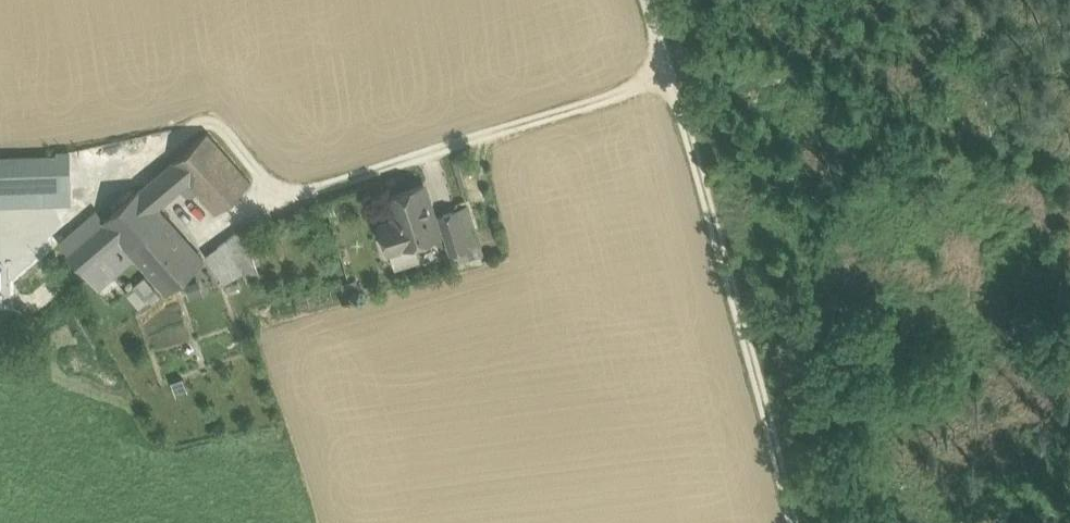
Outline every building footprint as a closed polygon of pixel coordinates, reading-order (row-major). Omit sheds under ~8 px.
[(87,269),(101,285),(136,255),(132,250),(165,216),(157,207),(180,188),(185,193),(191,195),(197,190),(216,211),(251,180),(208,131),(104,218),(98,210),(62,241),(87,269)] [(0,157),(0,177),(41,176),(42,199),(71,198),(69,151),(59,151),(59,155),(0,157)] [(42,199),(41,176),(0,177),(0,200),(42,199)] [(424,182),(389,194),(396,219),(382,223),(390,248),(440,232),(424,182)] [(464,230),(457,209),(441,214),(452,251),(479,242),(474,227),(464,230)] [(165,216),(132,250),(136,255),(167,290),(203,258),(165,216)] [(244,225),(206,254),(223,282),(256,263),(244,225)] [(154,286),(145,275),(134,284),(143,294),(154,286)] [(143,294),(134,284),(126,291),(142,310),(151,303),(143,294)]
